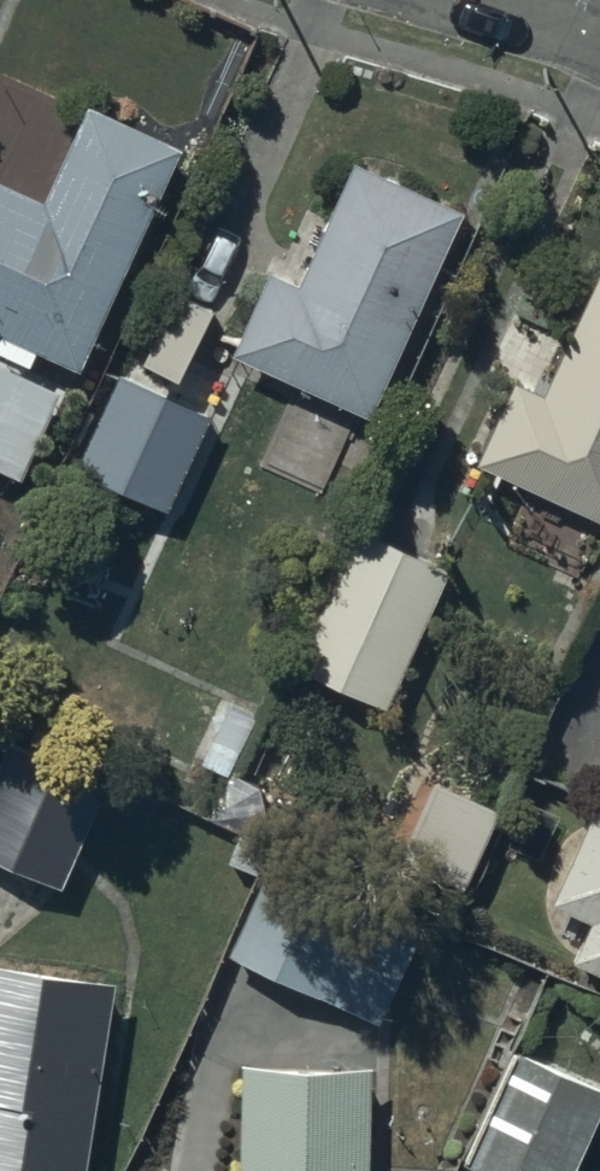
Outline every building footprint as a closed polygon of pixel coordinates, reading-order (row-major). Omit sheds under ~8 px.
[(0,164),(0,320),(1,320),(0,322),(0,340),(27,352),(36,334),(79,354),(182,129),(89,87),(44,184),(0,164)] [(270,256),(231,337),(364,402),(464,196),(355,143),(320,216),(306,209),(281,261),(270,256)] [(473,446),(599,504),(599,254),(599,253),(543,376),(512,361),(473,446)] [(0,349),(0,455),(18,463),(58,375),(0,349)] [(208,403),(119,362),(75,458),(164,499),(208,403)] [(355,516),(291,656),(388,700),(452,560),(355,516)] [(0,751),(0,848),(61,875),(105,777),(8,733),(0,751)] [(552,891),(590,907),(572,948),(599,960),(599,781),(552,891)] [(269,851),(227,943),(379,1012),(421,921),(269,851)] [(0,949),(0,1170),(80,1170),(111,966),(0,949)] [(517,1037),(469,1151),(516,1170),(564,1170),(599,1087),(599,1072),(517,1037)] [(241,1046),(238,1170),(372,1170),(375,1049),(241,1046)]
